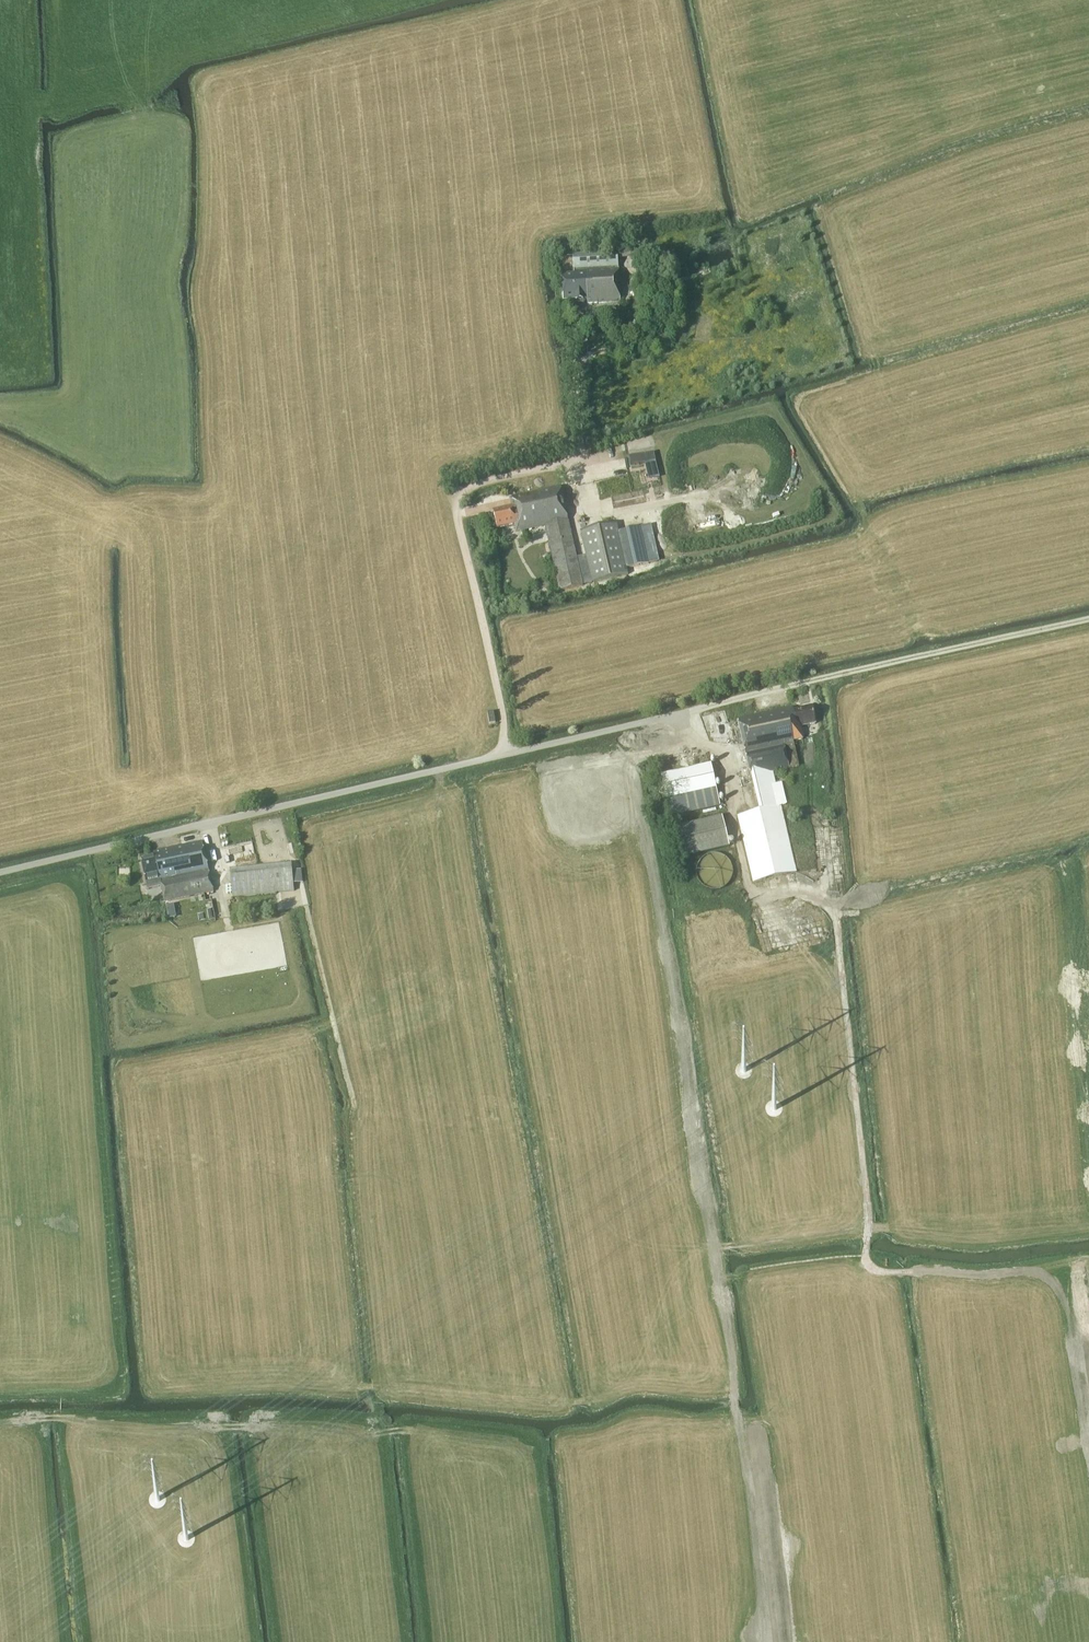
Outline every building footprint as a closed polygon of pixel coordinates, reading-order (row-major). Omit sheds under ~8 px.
[(635,242),(633,243),(621,243),(617,243),(618,258),(636,257),(635,242)] [(620,302),(617,252),(572,254),(573,274),(561,275),(562,300),(575,300),(575,301),(587,301),(587,303),(620,302)] [(559,486),(556,472),(520,480),(524,494),(509,498),(511,506),(493,510),(497,528),(514,524),(516,532),(546,526),(560,590),(582,586),(582,585),(628,575),(616,525),(581,533),(586,555),(576,557),(560,486),(559,486)] [(815,725),(811,706),(793,710),(793,708),(737,721),(750,776),(751,775),(759,810),(737,815),(753,883),(796,873),(776,783),(786,781),(784,769),(799,766),(793,742),(802,740),(801,728),(815,725)] [(720,805),(711,764),(660,775),(669,816),(720,805)] [(729,846),(722,816),(671,828),(678,858),(729,846)] [(201,840),(199,831),(179,835),(181,845),(201,840)] [(212,893),(202,842),(147,853),(149,858),(141,860),(146,890),(160,887),(163,902),(212,893)] [(717,854),(714,854),(711,854),(708,855),(705,856),(703,858),(700,860),(699,863),(697,866),(696,869),(696,872),(696,875),(697,878),(699,881),(700,883),(702,885),(705,887),(708,889),(711,889),(714,890),(717,889),(720,889),(723,887),(726,886),(728,883),(730,881),(731,878),(732,875),(732,872),(732,869),(731,866),(730,863),(728,860),(726,858),(723,856),(720,855),(717,854)] [(294,892),(291,864),(230,870),(232,898),(294,892)]
